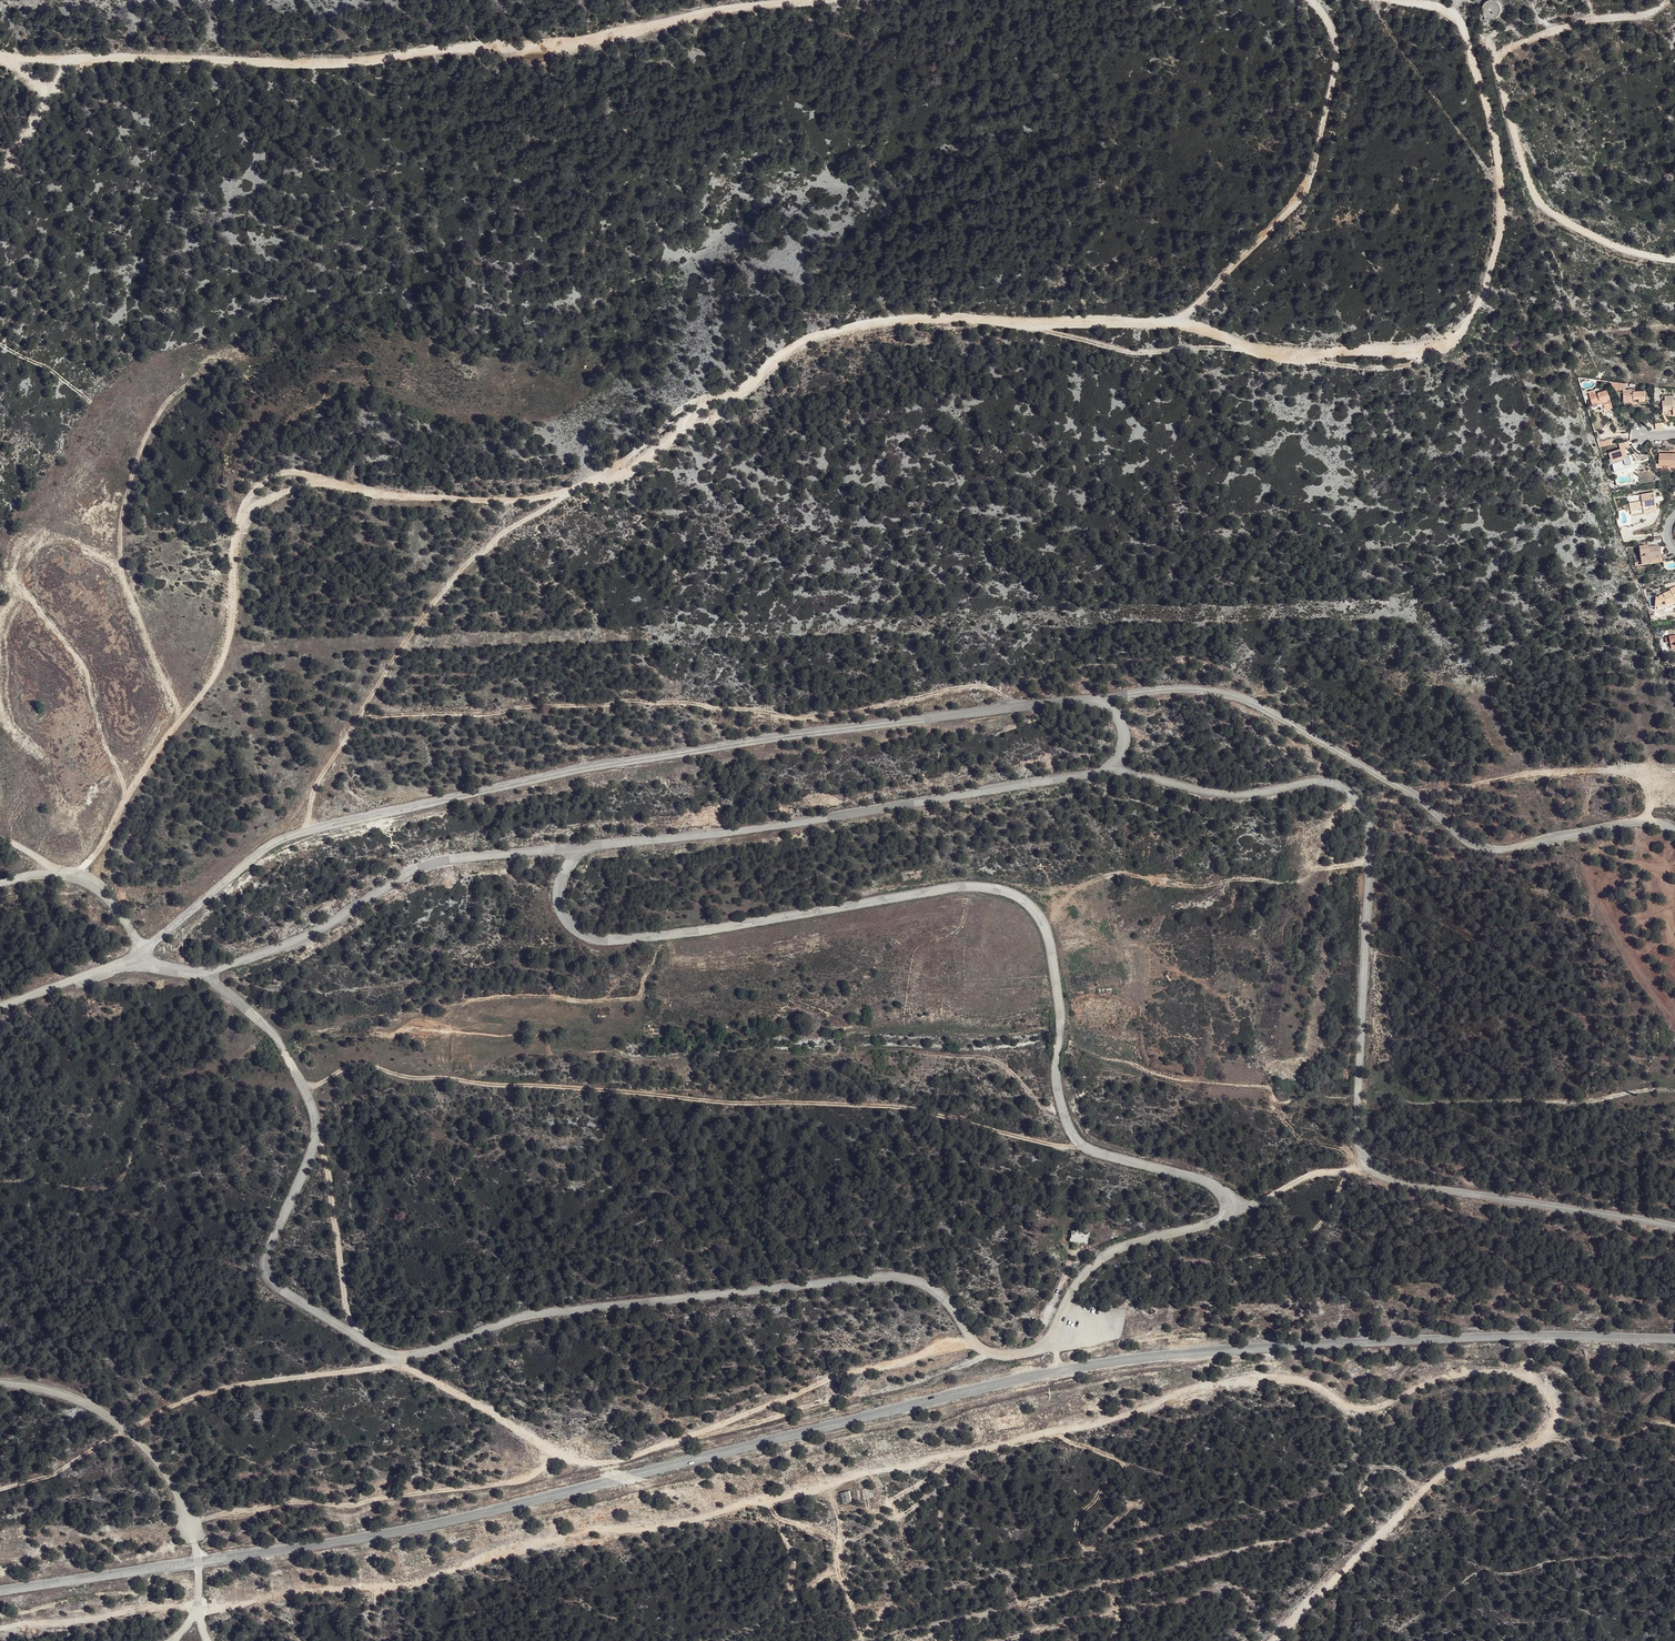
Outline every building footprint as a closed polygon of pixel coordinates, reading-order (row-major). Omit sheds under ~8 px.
[(1483,11),(1484,13),(1485,14),(1485,15),(1486,16),(1488,17),(1489,17),(1489,18),(1490,18),(1492,18),(1493,18),(1494,18),(1495,18),(1495,17),(1496,17),(1497,17),(1498,16),(1499,15),(1499,14),(1500,14),(1500,13),(1501,12),(1501,11),(1501,10),(1501,9),(1501,8),(1501,6),(1500,5),(1500,4),(1499,3),(1498,2),(1497,1),(1496,1),(1494,0),(1489,0),(1488,0),(1487,1),(1486,1),(1485,2),(1485,3),(1484,4),(1483,6),(1483,7),(1483,8),(1483,9),(1483,11)] [(1640,397),(1640,400),(1646,400),(1646,390),(1635,390),(1635,388),(1628,388),(1628,391),(1624,390),(1624,397),(1629,397),(1629,400),(1632,400),(1635,400),(1635,397),(1640,397)] [(1604,391),(1598,392),(1591,394),(1593,403),(1604,400),(1604,404),(1606,408),(1614,406),(1610,389),(1604,391)] [(1662,408),(1668,408),(1672,408),(1673,415),(1674,415),(1674,400),(1674,396),(1664,397),(1664,401),(1661,401),(1662,408)] [(1615,411),(1614,406),(1606,408),(1604,404),(1603,404),(1605,413),(1615,411)] [(1650,424),(1645,417),(1641,421),(1646,427),(1650,424)] [(1598,443),(1600,448),(1614,445),(1613,442),(1612,439),(1598,443)] [(1630,446),(1629,441),(1620,443),(1622,449),(1610,452),(1617,473),(1635,468),(1631,454),(1630,454),(1629,450),(1628,446),(1630,446)] [(1674,464),(1674,453),(1669,453),(1660,453),(1659,464),(1669,464),(1674,464)] [(1655,500),(1656,500),(1655,492),(1642,494),(1642,500),(1630,503),(1631,509),(1637,508),(1638,510),(1643,509),(1644,511),(1651,510),(1652,511),(1655,511),(1658,510),(1657,504),(1656,504),(1655,500)] [(1659,559),(1663,559),(1663,554),(1662,549),(1655,550),(1655,548),(1650,549),(1650,547),(1640,549),(1642,563),(1653,562),(1660,561),(1659,559)] [(1660,599),(1657,598),(1655,607),(1667,609),(1668,604),(1674,602),(1674,590),(1672,592),(1672,593),(1663,596),(1665,600),(1660,599)] [(1071,1241),(1089,1242),(1089,1232),(1071,1231),(1071,1241)] [(873,1497),(871,1487),(863,1488),(864,1499),(873,1497)] [(850,1502),(848,1492),(841,1493),(843,1503),(850,1502)]
